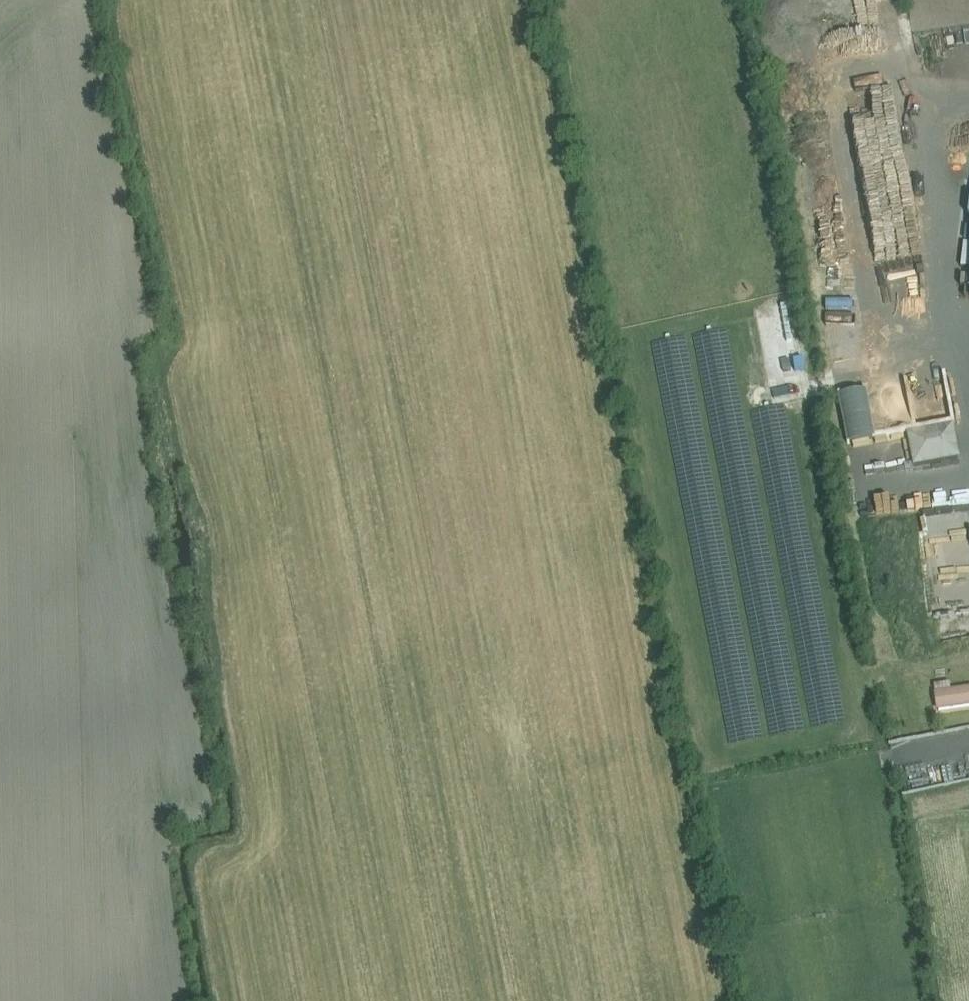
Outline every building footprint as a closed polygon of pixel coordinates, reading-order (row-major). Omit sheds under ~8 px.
[(921,435),(929,463),(953,457),(945,428),(921,435)] [(953,689),(955,712),(968,710),(968,687),(953,689)]
